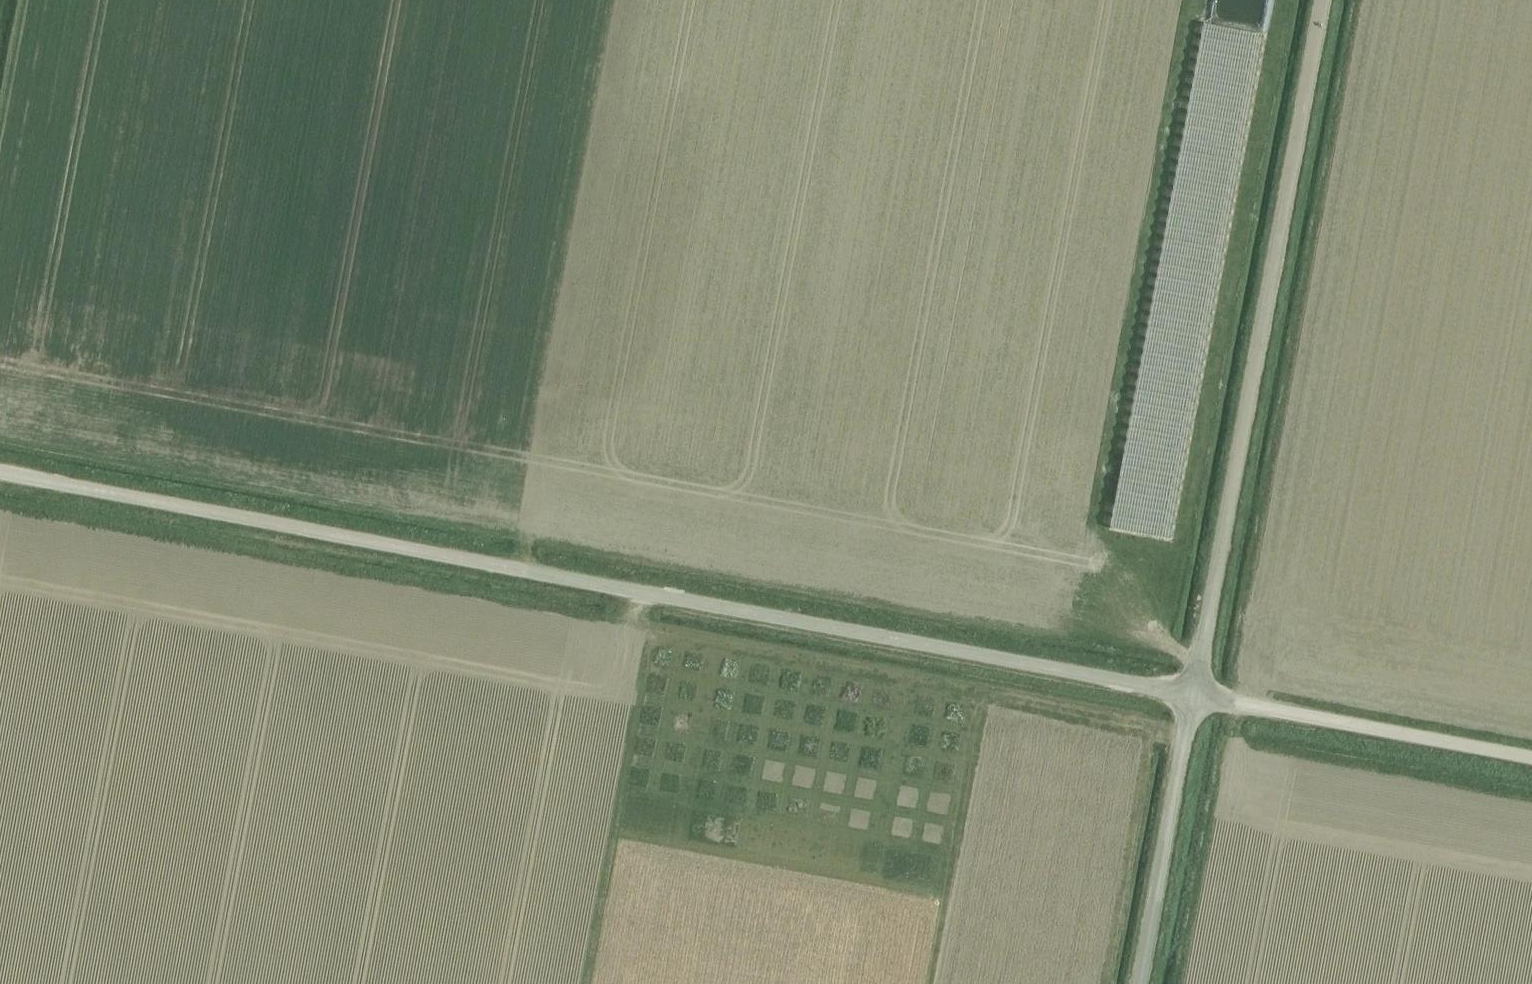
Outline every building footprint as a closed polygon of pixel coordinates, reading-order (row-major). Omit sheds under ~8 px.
[(1111,529),(1172,541),(1265,36),(1205,25),(1111,529)]
